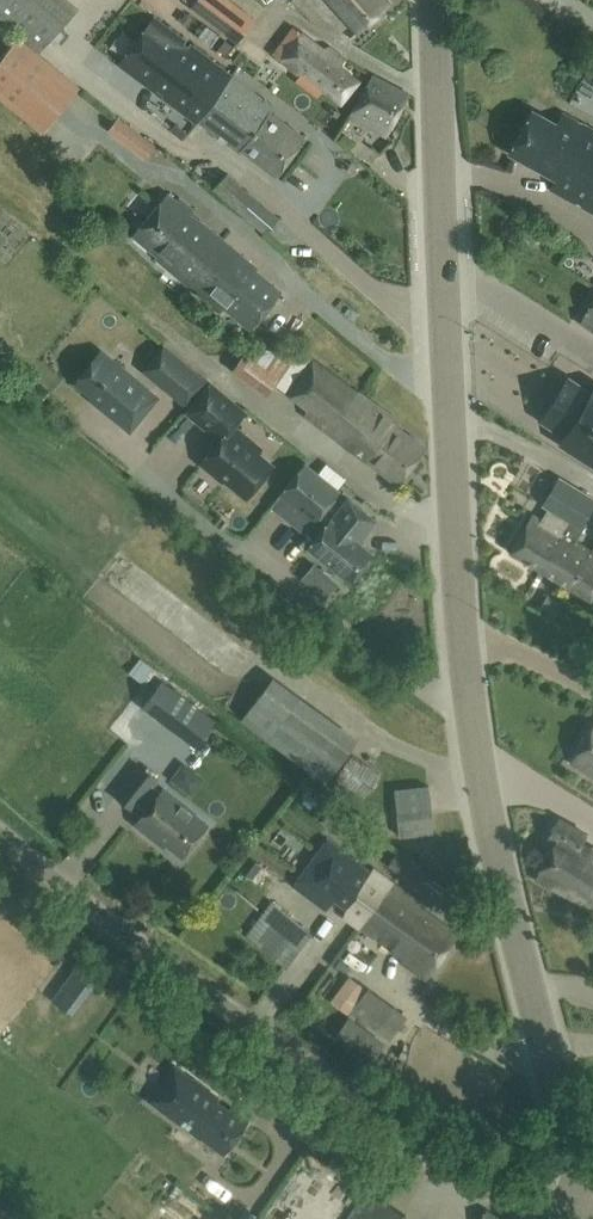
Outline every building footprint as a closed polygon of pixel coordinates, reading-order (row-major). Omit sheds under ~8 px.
[(190,5),(189,6),(213,24),(230,0),(183,0),(190,5)] [(389,3),(386,0),(328,0),(358,32),(389,3)] [(163,97),(197,122),(230,75),(190,44),(188,47),(184,44),(186,41),(155,17),(119,64),(154,90),(157,86),(166,93),(163,97)] [(302,37),(292,28),(275,51),(285,58),(292,66),(301,73),(295,80),(317,97),(322,90),(340,103),(357,81),(341,69),(346,60),(330,49),(323,53),(302,37)] [(42,134),(69,101),(80,88),(19,36),(0,59),(0,98),(42,134)] [(218,49),(225,55),(232,45),(225,40),(218,49)] [(583,79),(592,84),(592,62),(583,79)] [(275,175),(304,137),(270,112),(273,108),(230,75),(197,122),(238,154),(241,150),(275,175)] [(385,135),(406,94),(373,77),(352,117),(385,135)] [(75,94),(68,112),(84,118),(91,101),(75,94)] [(532,110),(508,153),(556,179),(550,190),(592,213),(592,130),(562,113),(556,123),(532,110)] [(155,145),(117,116),(107,131),(145,159),(155,145)] [(189,232),(179,224),(190,212),(167,192),(130,237),(221,311),(224,307),(249,328),(280,292),(200,225),(189,232)] [(579,322),(592,329),(591,330),(592,331),(592,300),(579,322)] [(141,371),(185,407),(208,380),(164,344),(141,371)] [(137,420),(155,398),(99,352),(75,382),(102,404),(100,406),(117,420),(125,410),(137,420)] [(306,416),(338,440),(367,400),(359,394),(357,396),(309,360),(291,355),(271,382),(286,392),(281,398),(294,406),(298,404),(307,411),(306,416)] [(567,378),(541,419),(565,434),(560,442),(592,463),(592,389),(591,393),(567,378)] [(245,501),(271,469),(255,456),(259,452),(229,429),(241,414),(207,387),(184,416),(215,440),(210,445),(211,452),(199,467),(221,485),(222,483),(245,501)] [(395,425),(398,421),(367,400),(338,440),(397,484),(424,447),(395,425)] [(283,492),(315,518),(336,491),(305,465),(283,492)] [(541,569),(571,521),(559,513),(574,487),(559,478),(544,504),(556,511),(548,524),(534,515),(512,551),(541,569)] [(592,550),(577,541),(584,528),(581,526),(592,506),(592,499),(574,487),(559,513),(571,521),(541,569),(571,587),(592,550)] [(350,581),(372,554),(358,543),(375,522),(347,499),(308,547),(350,581)] [(592,550),(571,587),(590,599),(592,595),(592,547),(592,550)] [(122,562),(105,581),(129,602),(146,583),(122,562)] [(349,737),(271,679),(240,721),(318,778),(349,737)] [(215,720),(162,680),(142,706),(196,746),(204,735),(207,737),(214,728),(211,725),(215,720)] [(572,763),(592,776),(592,730),(572,763)] [(358,807),(379,772),(352,753),(328,788),(358,807)] [(161,793),(153,787),(159,780),(139,764),(116,794),(135,810),(139,805),(147,811),(136,824),(155,839),(158,836),(183,855),(207,824),(163,790),(161,793)] [(400,837),(433,834),(429,786),(395,790),(400,837)] [(536,878),(592,909),(592,848),(591,847),(589,853),(588,853),(580,848),(588,835),(559,819),(548,838),(555,842),(536,878)] [(358,926),(391,882),(373,869),(372,871),(328,839),(293,886),(325,910),(333,899),(345,908),(344,916),(358,926)] [(417,887),(427,873),(398,852),(388,866),(417,887)] [(400,961),(423,978),(455,935),(416,906),(419,903),(391,882),(358,926),(389,949),(392,944),(403,952),(400,961)] [(282,963),(310,927),(273,900),(245,936),(282,963)] [(353,978),(335,1004),(347,1012),(365,986),(353,978)] [(391,1038),(406,1017),(367,989),(352,1010),(391,1038)] [(202,1136),(224,1152),(248,1120),(231,1107),(228,1109),(222,1105),(217,1101),(218,1099),(218,1098),(174,1066),(173,1067),(175,1068),(151,1101),(201,1137),(202,1136)] [(349,1218),(402,1218),(366,1194),(349,1218)] [(296,1197),(285,1207),(295,1218),(316,1218),(296,1197)] [(257,1215),(247,1207),(238,1218),(255,1218),(257,1215)] [(494,1215),(486,1208),(479,1218),(501,1218),(494,1215)]
